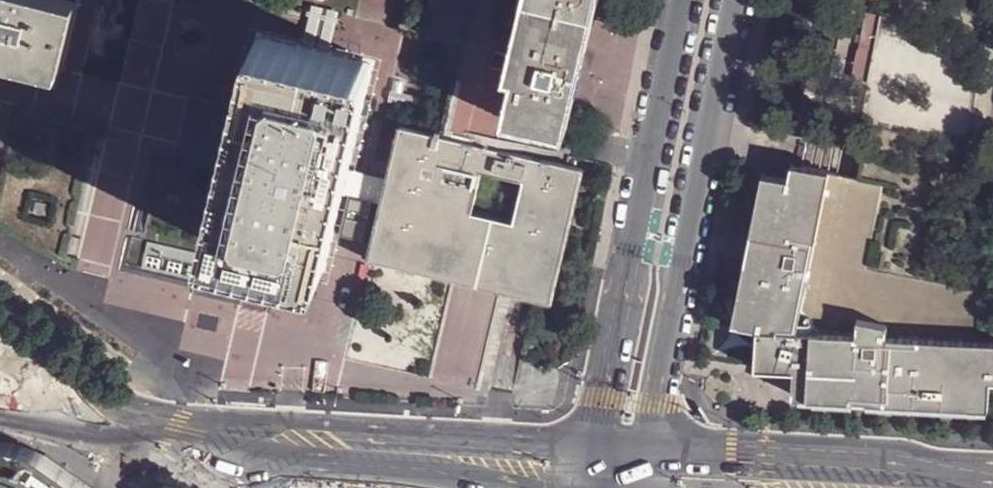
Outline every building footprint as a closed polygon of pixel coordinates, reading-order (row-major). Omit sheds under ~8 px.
[(49,60),(64,64),(79,0),(77,0),(0,0),(0,48),(49,60)] [(434,0),(409,0),(402,32),(444,41),(445,37),(426,33),(434,0)] [(426,33),(445,37),(444,41),(441,57),(449,58),(450,55),(452,45),(464,47),(474,0),(434,0),(426,33)] [(464,47),(461,57),(458,68),(452,95),(504,107),(529,0),(474,0),(464,47)] [(504,107),(510,108),(569,122),(588,42),(598,0),(529,0),(504,107)] [(311,14),(303,45),(339,54),(346,23),(311,14)] [(303,45),(260,35),(238,127),(224,123),(186,114),(179,141),(217,151),(231,154),(210,243),(275,258),(294,262),(325,270),(348,177),(352,155),(374,62),(339,54),(303,45)] [(875,45),(861,43),(860,43),(857,46),(854,60),(852,72),(869,76),(875,45)] [(46,75),(49,60),(0,48),(0,64),(46,75)] [(458,68),(461,57),(450,55),(449,58),(447,65),(458,68)] [(0,64),(0,74),(58,88),(64,64),(49,60),(46,75),(0,64)] [(504,107),(452,95),(452,97),(444,133),(501,146),(510,108),(504,107)] [(190,99),(186,114),(224,123),(228,107),(190,99)] [(569,122),(510,108),(501,146),(559,160),(569,122)] [(507,289),(556,300),(587,167),(559,160),(501,146),(444,133),(404,124),(394,165),(389,187),(372,258),(507,289)] [(214,166),(217,151),(179,141),(175,156),(214,166)] [(352,155),(348,177),(389,187),(394,165),(352,155)] [(798,177),(801,162),(791,160),(788,175),(798,177)] [(801,162),(798,177),(788,175),(778,173),(750,313),(779,319),(778,333),(780,342),(786,349),(793,352),(798,353),(862,357),(861,370),(871,370),(870,381),(988,388),(989,377),(992,377),(992,339),(885,332),(886,320),(856,313),(855,330),(798,326),(828,168),(801,162)] [(750,313),(778,173),(763,170),(734,319),(758,323),(757,363),(794,365),(793,394),(987,405),(988,388),(870,381),(871,370),(861,370),(862,357),(798,353),(793,352),(786,349),(780,342),(778,333),(779,319),(750,313)] [(275,258),(271,276),(290,280),(294,262),(275,258)] [(0,440),(0,487),(70,487),(78,476),(60,463),(44,451),(35,447),(20,442),(6,440),(0,440)] [(78,476),(70,487),(95,487),(78,476)]
